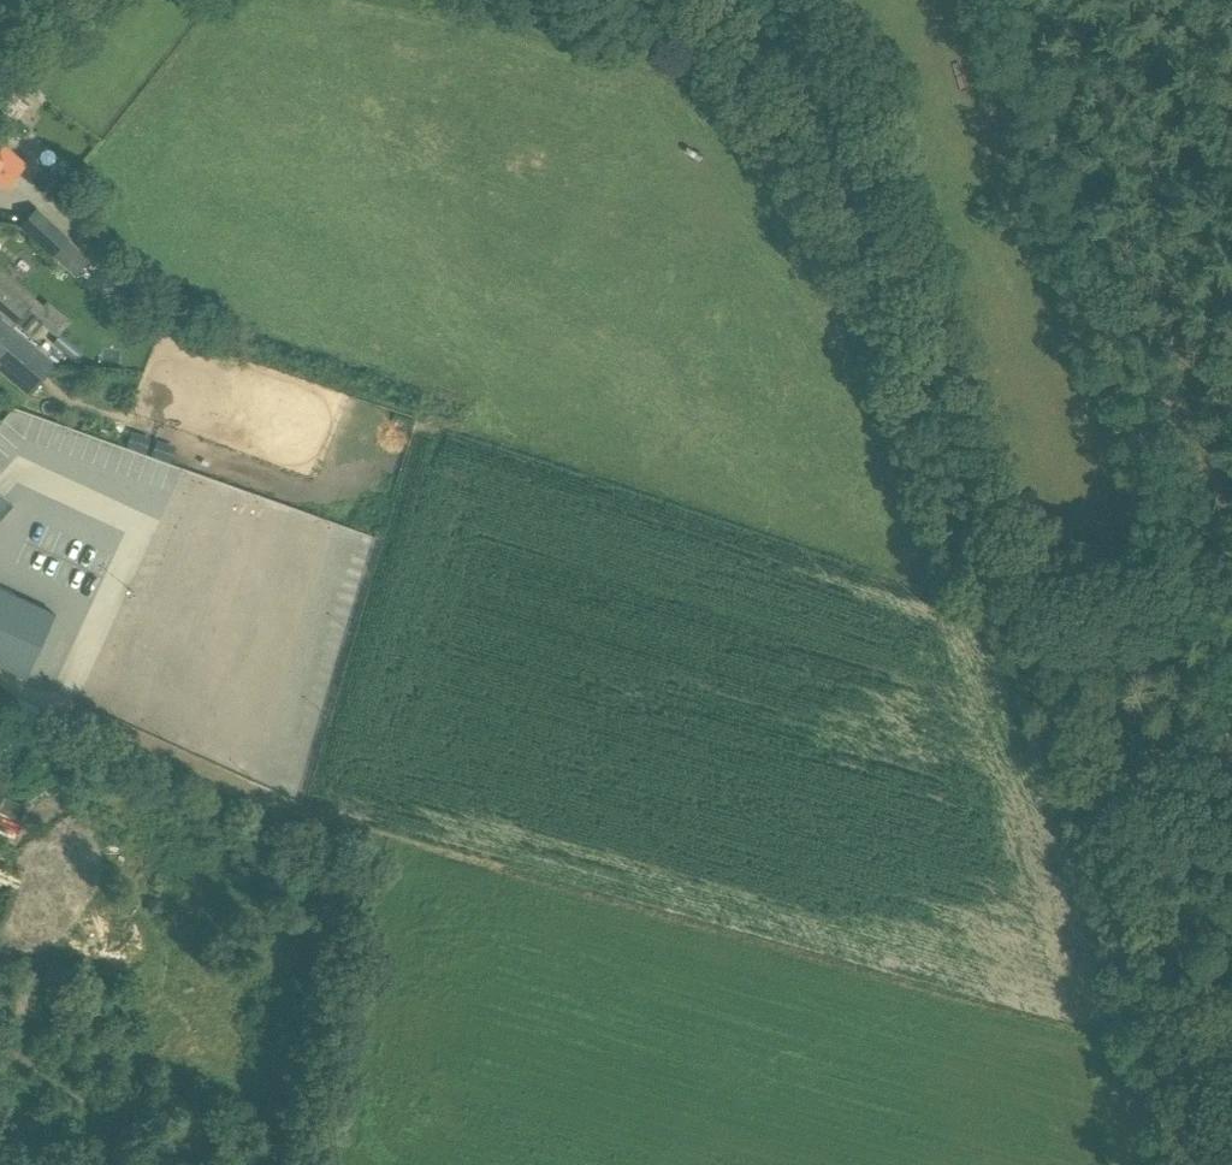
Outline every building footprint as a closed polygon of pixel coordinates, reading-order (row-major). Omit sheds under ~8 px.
[(7,186),(27,163),(0,140),(0,180),(7,186)] [(48,175),(38,187),(49,198),(60,186),(48,175)] [(37,209),(21,227),(75,275),(91,257),(37,209)] [(42,394),(69,364),(42,340),(53,327),(39,314),(50,301),(3,260),(0,263),(0,357),(42,394)] [(0,491),(0,511),(6,516),(16,505),(9,499),(0,491)] [(77,492),(71,512),(83,516),(89,495),(77,492)] [(27,678),(57,615),(0,588),(0,665),(27,678)] [(9,795),(1,808),(25,819),(32,804),(9,795)]
